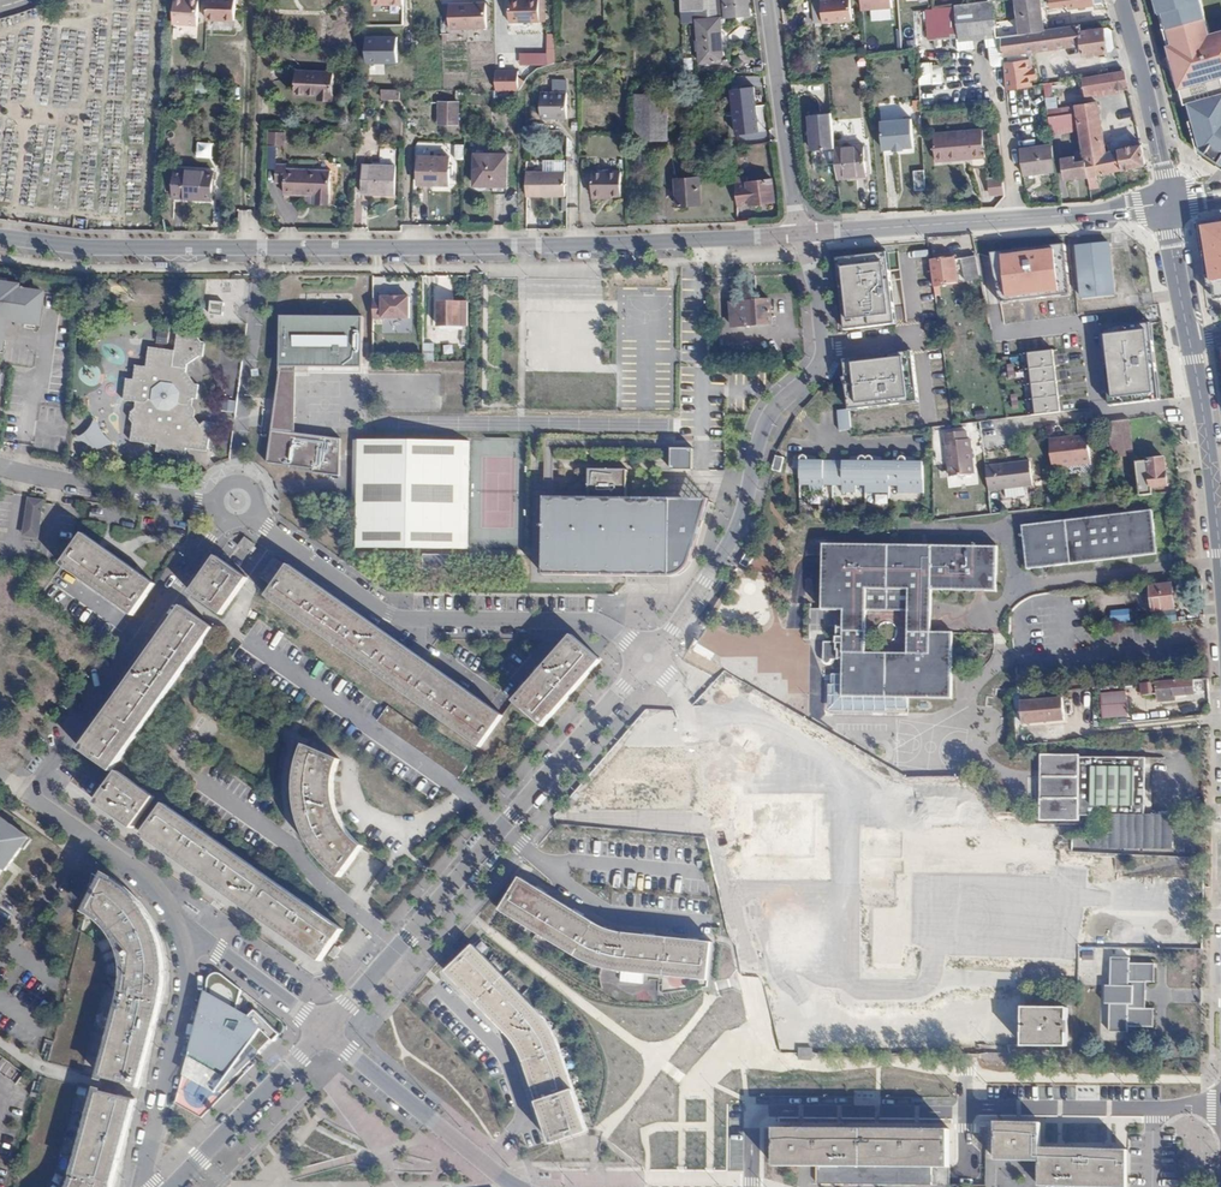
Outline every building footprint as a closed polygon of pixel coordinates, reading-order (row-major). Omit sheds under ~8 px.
[(192,25),(193,0),(175,0),(174,23),(192,25)] [(235,21),(236,0),(208,0),(207,20),(235,21)] [(518,20),(518,10),(518,0),(508,0),(508,21),(518,20)] [(538,10),(538,0),(518,0),(518,10),(538,10)] [(682,23),(688,22),(687,10),(696,10),(701,64),(724,62),(720,17),(708,18),(708,10),(704,10),(704,0),(682,0),(682,23)] [(725,18),(751,15),(749,0),(723,0),(725,18)] [(823,22),(851,19),(849,0),(821,0),(821,2),(823,22)] [(892,0),(862,0),(863,9),(892,6),(892,0)] [(992,0),(976,2),(955,5),(959,39),(960,41),(974,40),(986,39),(995,38),(995,47),(1002,47),(1001,37),(997,37),(992,0)] [(1041,0),(1016,0),(1021,34),(1045,30),(1041,0)] [(1094,0),(1051,0),(1051,6),(1067,4),(1068,9),(1095,5),(1094,0)] [(1161,12),(1165,11),(1170,27),(1175,44),(1170,45),(1182,88),(1186,103),(1191,102),(1195,118),(1190,120),(1199,152),(1220,167),(1220,32),(1219,32),(1220,36),(1213,39),(1212,34),(1202,0),(1158,0),(1161,12)] [(823,22),(821,2),(812,2),(814,23),(823,22)] [(485,5),(448,4),(448,30),(485,30),(485,5)] [(955,5),(926,9),(926,41),(957,39),(959,39),(955,5)] [(518,10),(518,20),(538,20),(538,10),(518,10)] [(1161,12),(1170,45),(1175,44),(1170,27),(1169,28),(1165,11),(1161,12)] [(1080,24),(1079,25),(1082,44),(1084,56),(1107,52),(1104,29),(1082,32),(1080,24)] [(1047,30),(1050,49),(1082,44),(1079,25),(1047,30)] [(1108,29),(1104,29),(1107,52),(1111,51),(1114,47),(1112,32),(1108,29)] [(1021,34),(1001,37),(1002,47),(1004,65),(1027,61),(1027,52),(1050,49),(1047,30),(1045,30),(1021,34)] [(398,35),(366,35),(366,63),(398,64),(398,35)] [(1004,65),(1002,47),(995,47),(995,38),(986,39),(987,49),(990,48),(992,66),(994,68),(1004,67),(1004,65)] [(959,39),(957,39),(959,51),(975,50),(974,40),(960,41),(959,39)] [(555,51),(519,51),(519,64),(555,64),(555,51)] [(1027,62),(1027,61),(1004,65),(1004,67),(1006,90),(1031,86),(1030,80),(1037,79),(1036,70),(1032,70),(1031,62),(1029,62),(1027,62)] [(918,83),(942,84),(943,63),(919,62),(918,83)] [(334,102),(334,88),(335,73),(297,71),(296,95),(319,96),(318,101),(334,102)] [(490,91),(518,91),(518,72),(490,71),(490,91)] [(1128,88),(1124,71),(1083,78),(1086,95),(1128,88)] [(566,119),(568,79),(552,78),(551,90),(540,90),(539,118),(566,119)] [(1063,107),(1058,82),(1043,84),(1048,117),(1077,113),(1075,105),(1063,107)] [(755,86),(731,89),(736,135),(759,132),(755,86)] [(399,99),(399,88),(381,88),(381,100),(399,99)] [(669,94),(636,94),(636,140),(669,140),(669,94)] [(459,124),(459,103),(437,102),(437,124),(459,124)] [(1146,165),(1142,145),(1106,152),(1097,102),(1075,105),(1077,113),(1080,130),(1083,151),(1085,160),(1088,176),(1090,188),(1097,187),(1096,175),(1146,165)] [(1186,103),(1190,120),(1195,118),(1191,102),(1186,103)] [(834,148),(831,113),(808,114),(811,150),(834,148)] [(1077,113),(1048,117),(1051,134),(1080,130),(1077,113)] [(922,137),(920,117),(912,118),(912,114),(879,117),(881,147),(899,146),(899,141),(914,140),(914,137),(922,137)] [(268,130),(266,144),(285,145),(286,131),(268,130)] [(983,130),(934,134),(936,161),(985,157),(983,130)] [(211,158),(212,143),(197,141),(196,157),(211,158)] [(463,159),(464,144),(455,144),(454,158),(463,159)] [(1024,175),(1056,171),(1052,144),(1020,149),(1024,175)] [(834,148),(837,179),(866,177),(863,145),(834,148)] [(1085,160),(1083,151),(1074,152),(1075,156),(1076,162),(1085,160)] [(508,154),(475,153),(474,186),(506,187),(508,154)] [(449,185),(449,157),(419,156),(418,185),(449,185)] [(1077,178),(1088,176),(1085,160),(1076,162),(1075,156),(1062,158),(1065,179),(1077,177),(1077,178)] [(317,196),(317,204),(330,204),(332,171),(287,168),(287,164),(277,164),(276,183),(285,184),(284,195),(307,196),(317,196)] [(395,195),(396,166),(363,165),(362,194),(395,195)] [(215,171),(176,169),(174,198),(213,201),(215,171)] [(915,190),(925,189),(924,170),(914,171),(915,190)] [(620,171),(590,171),(590,195),(621,194),(620,171)] [(565,172),(526,172),(526,196),(565,195),(565,172)] [(699,177),(675,178),(677,207),(701,205),(699,177)] [(988,196),(1004,195),(1003,178),(987,178),(988,196)] [(772,179),(735,184),(736,206),(775,201),(772,179)] [(1202,225),(1211,282),(1220,280),(1220,222),(1202,225)] [(1110,242),(1076,244),(1081,299),(1114,296),(1110,242)] [(1006,298),(1063,293),(1056,247),(1003,255),(1006,298)] [(980,279),(976,256),(961,259),(965,282),(980,279)] [(955,257),(931,261),(935,286),(938,286),(958,284),(955,257)] [(886,258),(838,263),(846,329),(894,324),(886,258)] [(0,321),(33,326),(38,292),(13,288),(14,285),(0,283),(0,321)] [(374,301),(374,318),(411,318),(410,296),(383,297),(383,301),(374,301)] [(732,327),(773,324),(771,300),(730,303),(732,327)] [(223,303),(212,302),(211,314),(222,315),(223,303)] [(468,330),(468,326),(468,302),(439,302),(439,325),(463,326),(463,330),(468,330)] [(283,364),(282,373),(297,373),(297,366),(364,367),(364,317),(283,316),(283,364)] [(1145,329),(1104,335),(1112,397),(1154,391),(1145,329)] [(131,420),(134,423),(132,441),(158,445),(158,452),(186,455),(187,449),(208,451),(211,434),(212,423),(204,422),(201,425),(198,421),(195,417),(196,410),(193,406),(194,398),(197,398),(199,385),(195,385),(186,374),(186,369),(186,365),(199,356),(203,356),(204,342),(201,342),(195,332),(177,330),(174,351),(150,348),(147,367),(136,366),(134,380),(127,380),(124,400),(137,402),(137,408),(132,412),(131,420)] [(156,343),(169,344),(169,331),(156,330),(156,343)] [(434,361),(434,342),(422,342),(423,361),(434,361)] [(1053,350),(1028,353),(1035,414),(1061,411),(1053,350)] [(902,357),(853,363),(858,402),(907,396),(902,357)] [(297,373),(282,373),(272,429),(296,430),(297,373)] [(849,409),(837,410),(839,431),(851,429),(849,409)] [(94,446),(96,451),(98,453),(100,453),(101,453),(102,452),(104,449),(106,447),(109,445),(115,445),(116,444),(116,443),(115,442),(110,438),(107,434),(104,428),(101,420),(100,419),(98,419),(97,420),(95,425),(91,430),(87,433),(80,436),(79,437),(79,439),(79,440),(81,441),(87,441),(91,443),(94,446)] [(1133,455),(1129,419),(1108,421),(1112,457),(1133,455)] [(296,430),(272,429),(270,462),(291,464),(314,465),(314,470),(342,472),(342,434),(296,430)] [(949,463),(973,460),(971,440),(967,440),(967,432),(946,435),(949,463)] [(1050,440),(1053,467),(1090,463),(1087,436),(1050,440)] [(470,548),(470,441),(355,441),(354,548),(470,548)] [(694,449),(673,449),(672,470),(694,470),(694,449)] [(828,496),(828,489),(847,488),(847,495),(860,495),(860,488),(869,488),(869,492),(879,492),(879,494),(893,494),(893,487),(902,487),(902,491),(909,491),(909,492),(914,493),(914,492),(924,492),(924,461),(906,461),(906,458),(904,456),(901,456),(899,458),(898,460),(898,461),(874,462),(874,459),(872,457),(869,457),(867,458),(866,459),(864,457),(861,457),(859,459),(858,461),(859,463),(811,464),(811,461),(809,459),(806,459),(804,459),(803,461),(802,463),(803,465),(796,465),(795,473),(803,475),(804,489),(806,489),(806,490),(809,490),(809,489),(814,489),(814,496),(821,496),(821,495),(823,495),(824,496),(828,496)] [(1140,496),(1153,494),(1152,488),(1169,485),(1166,458),(1137,462),(1140,496)] [(986,467),(989,490),(1006,488),(1007,497),(1025,495),(1024,485),(1034,484),(1030,460),(1000,464),(1000,466),(986,467)] [(776,476),(785,477),(787,463),(778,462),(776,476)] [(684,573),(686,571),(687,531),(693,531),(695,521),(696,520),(694,520),(695,510),(672,510),(672,498),(627,498),(628,470),(590,470),(590,498),(545,498),(545,576),(655,577),(673,577),(679,576),(684,573)] [(710,500),(672,498),(672,510),(695,510),(708,510),(710,500)] [(43,501),(28,499),(23,536),(37,538),(43,501)] [(694,520),(696,520),(698,516),(707,511),(708,510),(695,510),(694,520)] [(1028,569),(1157,554),(1151,510),(1072,519),(1072,517),(1065,517),(1065,521),(1022,526),(1028,569)] [(696,520),(705,520),(707,511),(698,516),(696,520)] [(687,531),(686,571),(689,568),(691,565),(705,520),(696,520),(695,521),(693,531),(687,531)] [(134,615),(150,593),(155,585),(84,535),(80,539),(62,565),(70,570),(134,615)] [(256,544),(246,538),(240,547),(249,554),(251,551),(254,552),(257,548),(255,546),(256,544)] [(839,651),(839,660),(843,660),(843,688),(901,686),(900,698),(951,698),(952,632),(931,632),(931,590),(996,591),(997,547),(824,545),(823,610),(844,611),(844,627),(839,626),(839,637),(838,637),(838,651),(839,651)] [(453,555),(426,555),(426,568),(453,569),(453,555)] [(223,614),(248,578),(218,557),(193,593),(223,614)] [(289,564),(267,596),(481,747),(504,715),(289,564)] [(1172,584),(1149,586),(1152,611),(1174,609),(1172,584)] [(92,736),(82,750),(90,756),(82,769),(106,787),(108,788),(98,803),(134,828),(155,798),(119,772),(118,774),(113,771),(213,628),(183,606),(133,678),(92,736)] [(1111,622),(1130,622),(1130,609),(1111,609),(1111,622)] [(573,636),(516,701),(544,725),(601,660),(573,636)] [(1192,679),(1157,683),(1158,702),(1173,700),(1173,697),(1194,694),(1192,679)] [(1154,694),(1154,682),(1140,682),(1141,695),(1154,694)] [(842,697),(900,698),(901,686),(843,688),(842,697)] [(1127,691),(1101,692),(1102,718),(1128,717),(1127,691)] [(1063,699),(1022,702),(1024,724),(1065,721),(1063,699)] [(388,725),(393,710),(385,707),(380,722),(388,725)] [(341,876),(364,846),(356,840),(350,833),(345,826),(340,816),(336,807),(334,798),(334,789),(334,779),(336,770),(340,760),(306,745),(301,758),(299,768),(297,784),(297,795),(298,803),(300,814),(303,825),(306,833),(313,845),(318,853),(326,862),(333,869),(341,876)] [(1173,849),(1174,816),(1144,815),(1145,758),(1079,757),(1079,755),(1041,755),(1040,820),(1078,820),(1078,815),(1090,815),(1090,847),(1173,849)] [(844,812),(846,801),(835,800),(834,810),(844,812)] [(846,812),(866,813),(867,802),(847,800),(846,812)] [(144,835),(322,960),(325,956),(343,930),(166,805),(144,835)] [(0,816),(0,875),(4,869),(6,871),(30,838),(0,816)] [(762,931),(866,933),(868,828),(764,826),(762,931)] [(107,877),(90,909),(98,915),(108,923),(115,933),(120,942),(124,952),(127,962),(127,972),(127,984),(125,993),(103,1077),(140,1086),(160,1013),(164,995),(166,978),(166,966),(165,954),(162,945),(155,927),(150,919),(142,906),(130,893),(119,884),(107,877)] [(614,970),(709,980),(712,943),(666,938),(627,934),(614,932),(602,927),(591,921),(521,878),(502,910),(571,952),(588,961),(599,966),(614,970)] [(588,1132),(587,1127),(576,1096),(565,1062),(560,1050),(555,1037),(549,1025),(542,1016),(474,945),(482,937),(469,923),(455,936),(468,951),(447,971),(485,1011),(510,1036),(517,1044),(521,1052),(526,1064),(553,1144),(588,1132)] [(1128,1032),(1128,1027),(1153,1028),(1153,1009),(1146,1009),(1146,982),(1154,982),(1154,964),(1129,964),(1129,958),(1111,958),(1110,986),(1106,986),(1105,1004),(1110,1004),(1110,1032),(1128,1032)] [(170,1101),(196,1116),(278,1034),(252,1009),(247,1013),(237,1007),(239,988),(217,972),(216,971),(215,971),(214,971),(213,971),(212,971),(211,971),(210,972),(209,972),(208,972),(207,973),(206,974),(205,975),(204,975),(204,976),(203,977),(203,978),(202,979),(201,1000),(197,999),(194,1012),(170,1101)] [(1068,1009),(1024,1008),(1023,1045),(1067,1046),(1068,1009)] [(812,1058),(812,1052),(812,1049),(799,1048),(799,1059),(812,1060),(812,1058)] [(16,1084),(24,1072),(0,1055),(0,1072),(16,1084)] [(136,1101),(100,1091),(85,1149),(77,1179),(73,1186),(114,1186),(136,1101)] [(1128,1150),(1040,1148),(1040,1123),(997,1122),(997,1131),(996,1160),(1041,1161),(1040,1186),(1092,1186),(1128,1186),(1128,1150)] [(775,1166),(799,1166),(817,1166),(817,1183),(932,1185),(932,1167),(950,1167),(950,1130),(775,1128),(775,1157),(775,1166)] [(1113,1133),(1112,1149),(1126,1150),(1127,1134),(1113,1133)]
